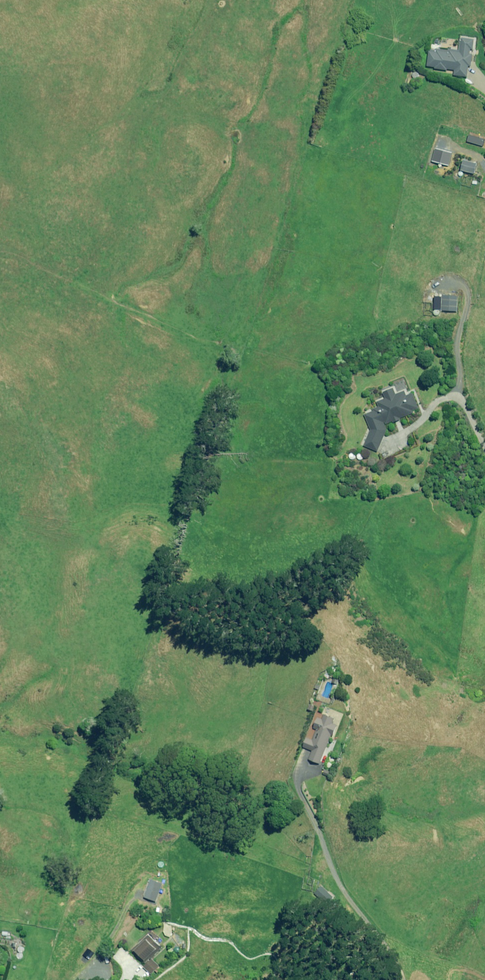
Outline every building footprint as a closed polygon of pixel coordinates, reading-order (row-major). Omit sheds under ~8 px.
[(470,49),(472,50),(474,39),(461,38),(459,51),(448,49),(447,51),(435,49),(435,51),(429,50),(427,67),(453,71),(453,75),(466,77),(468,66),(470,66),(472,54),(469,53),(470,49)] [(467,141),(482,146),(484,140),(468,135),(467,141)] [(435,149),(431,162),(448,166),(451,153),(435,149)] [(476,163),(463,160),(460,170),(474,174),(476,163)] [(440,310),(456,311),(457,296),(441,295),(440,310)] [(385,398),(376,402),(378,406),(372,409),(372,411),(364,415),(369,429),(363,445),(377,451),(386,430),(384,424),(392,421),(392,422),(400,419),(399,418),(413,413),(412,411),(418,409),(412,393),(405,395),(404,391),(395,394),(393,388),(382,392),(385,398)] [(315,724),(318,725),(312,740),(307,738),(303,747),(312,750),(309,759),(320,764),(331,735),(333,736),(338,725),(333,723),(334,719),(323,715),(321,719),(318,718),(315,724)] [(162,884),(149,879),(143,897),(155,901),(162,884)] [(323,902),(325,900),(327,901),(328,900),(330,901),(333,897),(320,886),(314,893),(323,902)] [(131,950),(142,962),(153,951),(154,953),(160,948),(147,934),(131,950)] [(157,966),(150,959),(142,967),(149,974),(157,966)]
